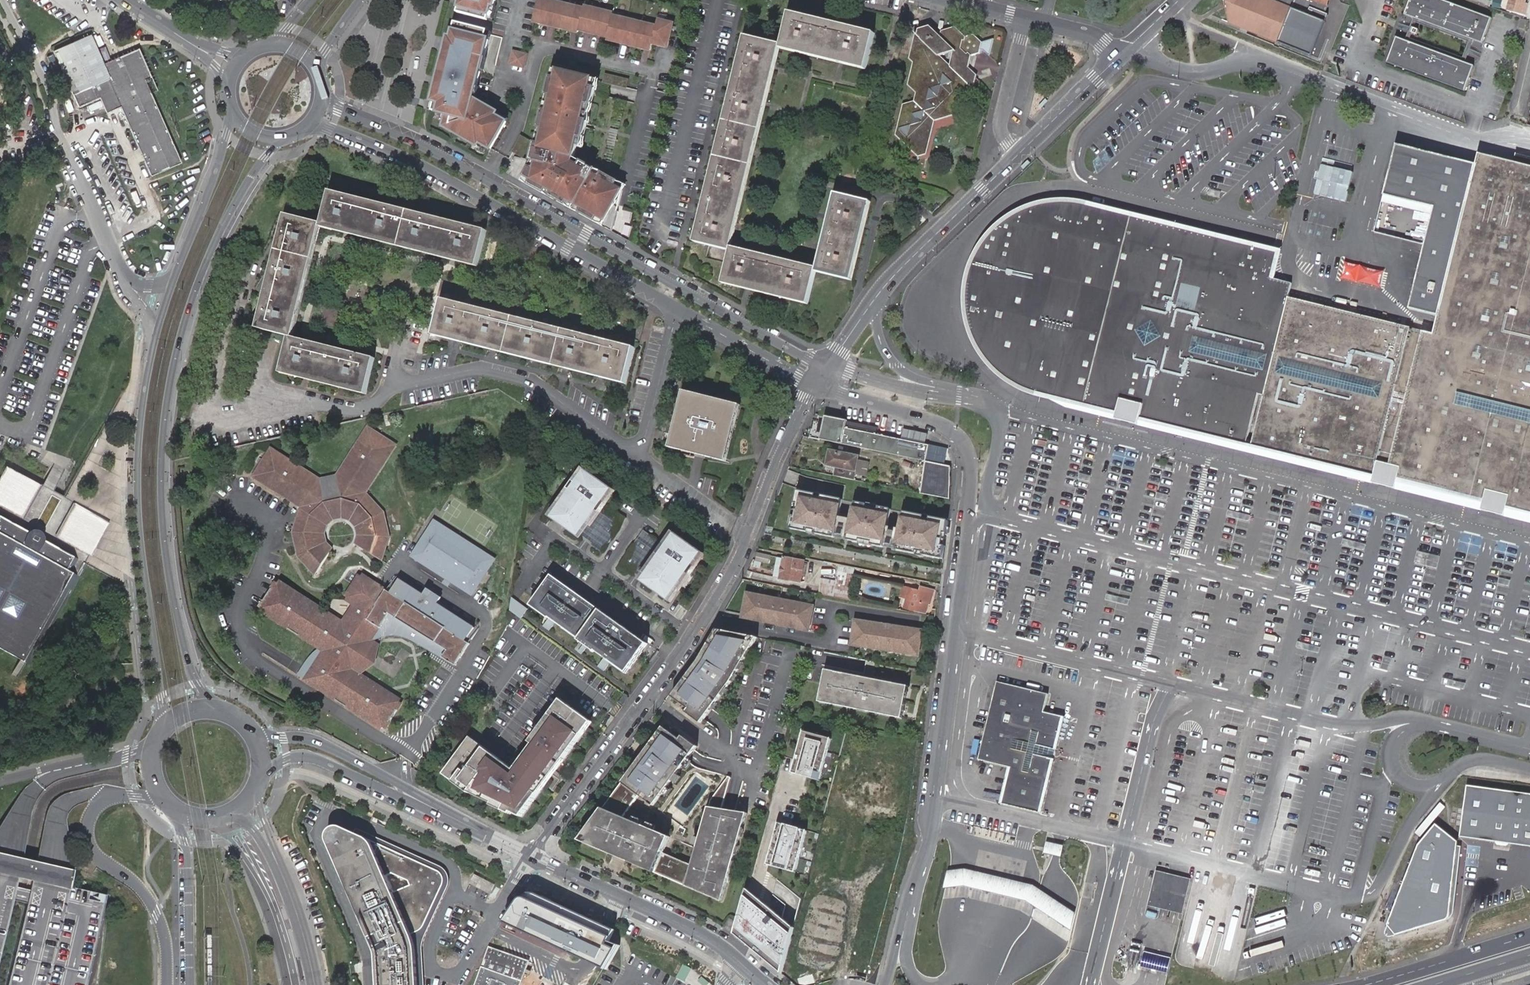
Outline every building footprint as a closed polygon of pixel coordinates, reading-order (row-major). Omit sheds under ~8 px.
[(459,15),(489,22),(493,7),(495,8),(497,0),(463,0),(459,15)] [(554,0),(548,0),(547,1),(545,0),(539,0),(538,4),(537,10),(535,15),(534,21),(534,22),(578,33),(579,30),(608,37),(607,40),(651,50),(652,43),(667,47),(673,21),(666,20),(665,22),(658,20),(657,25),(649,23),(649,25),(634,22),(635,20),(620,16),(620,18),(613,17),(613,14),(606,12),(606,10),(592,7),(592,8),(584,7),(577,6),(576,8),(562,4),(563,2),(554,0)] [(1272,0),(1223,0),(1222,1),(1223,8),(1228,22),(1311,54),(1327,14),(1309,6),(1307,13),(1272,0)] [(1405,14),(1482,43),(1491,19),(1441,0),(1410,0),(1405,14)] [(1508,11),(1525,16),(1528,5),(1522,4),(1523,0),(1511,0),(1508,11)] [(790,13),(789,18),(876,38),(877,35),(862,31),(849,27),(819,20),(805,17),(790,13)] [(789,18),(783,46),(869,67),(876,38),(789,18)] [(1523,20),(1520,29),(1525,31),(1528,22),(1523,20)] [(478,88),(489,42),(486,41),(488,33),(457,25),(453,41),(450,40),(434,103),(437,104),(435,113),(449,116),(446,128),(457,134),(458,133),(465,137),(464,139),(478,146),(480,143),(491,149),(506,123),(495,117),(497,113),(490,109),(489,111),(479,105),(480,104),(473,100),(472,101),(468,99),(469,94),(472,95),(474,87),(478,88)] [(896,133),(918,149),(923,151),(932,118),(956,112),(961,91),(971,90),(974,76),(968,69),(971,57),(980,55),(981,50),(989,58),(995,41),(983,44),(976,33),(964,39),(957,29),(944,34),(942,40),(930,26),(917,29),(911,57),(914,62),(909,82),(915,90),(913,100),(903,105),(896,133)] [(114,88),(121,103),(151,172),(180,159),(144,75),(149,73),(138,45),(102,61),(89,32),(54,48),(78,104),(99,95),(114,88)] [(698,245),(750,38),(747,37),(743,52),(740,66),(734,88),(730,102),(722,135),(719,149),(711,180),(707,194),(701,216),(698,230),(694,244),(698,245)] [(1396,37),(1387,62),(1465,91),(1474,66),(1396,37)] [(779,45),(750,38),(698,245),(728,252),(779,45)] [(783,46),(779,45),(728,252),(731,253),(732,249),(782,50),(783,46)] [(869,67),(783,46),(782,50),(868,71),(869,67)] [(524,64),(526,55),(514,52),(510,65),(523,68),(524,64)] [(557,81),(552,79),(548,95),(553,96),(549,113),(544,112),(540,128),(545,129),(541,146),(536,145),(530,169),(529,169),(521,182),(611,232),(621,191),(613,187),(616,182),(602,174),(599,179),(592,175),(594,170),(582,163),(579,167),(572,164),(579,137),(583,139),(587,123),(583,121),(587,105),(591,106),(595,90),(591,89),(593,80),(559,71),(557,81)] [(106,110),(121,103),(114,88),(99,95),(106,110)] [(1286,296),(1289,282),(1269,277),(1276,250),(1195,230),(1193,224),(1189,228),(1175,224),(1163,222),(1162,216),(1158,220),(1091,203),(1067,200),(1035,205),(1017,211),(1003,219),(980,244),(966,275),(964,308),(972,340),(991,368),(1010,383),(1018,387),(1029,390),(1107,410),(1111,420),(1119,413),(1129,416),(1139,418),(1141,428),(1149,421),(1364,475),(1366,479),(1370,477),(1383,480),(1394,483),(1396,487),(1401,484),(1413,487),(1415,480),(1431,484),(1429,491),(1473,502),(1475,506),(1478,504),(1490,507),(1503,510),(1505,513),(1508,511),(1529,517),(1529,156),(1515,153),(1512,163),(1510,171),(1476,163),(1398,143),(1376,232),(1424,245),(1408,308),(1437,315),(1433,332),(1286,296)] [(1478,154),(1476,163),(1510,171),(1512,163),(1478,154)] [(329,191),(328,194),(486,233),(487,230),(470,225),(457,222),(435,217),(422,214),(395,207),(381,204),(359,198),(345,195),(329,191)] [(328,194),(322,224),(479,263),(486,233),(328,194)] [(819,268),(818,272),(821,273),(841,195),(837,195),(833,209),(830,222),(829,228),(825,244),(821,258),(819,268)] [(841,195),(821,273),(851,281),(871,202),(841,195)] [(871,202),(851,281),(855,281),(866,235),(874,203),(871,202)] [(1277,218),(1278,218),(1279,218),(1280,218),(1281,217),(1282,217),(1283,216),(1283,215),(1284,214),(1284,213),(1285,212),(1284,211),(1284,210),(1284,209),(1284,208),(1283,207),(1282,207),(1282,206),(1281,206),(1280,205),(1279,205),(1278,205),(1277,205),(1276,205),(1275,206),(1274,207),(1273,207),(1273,208),(1272,209),(1272,210),(1272,211),(1272,212),(1272,213),(1272,214),(1272,215),(1273,215),(1273,216),(1274,217),(1275,217),(1276,218),(1277,218)] [(257,329),(261,330),(289,216),(286,215),(282,230),(279,243),(274,264),(270,278),(264,302),(261,316),(257,329)] [(289,216),(261,330),(289,338),(290,338),(319,223),(289,216)] [(322,224),(319,223),(290,338),(294,339),(321,227),(322,224)] [(479,263),(322,224),(321,227),(394,246),(478,267),(479,263)] [(732,249),(731,253),(818,272),(819,268),(804,265),(791,262),(762,255),(748,252),(732,249)] [(818,272),(731,253),(724,281),(810,301),(818,272)] [(1347,262),(1343,279),(1381,288),(1385,271),(1347,262)] [(809,305),(810,301),(724,281),(723,286),(809,305)] [(443,299),(442,303),(633,349),(634,346),(619,342),(605,338),(583,333),(568,330),(553,326),(547,324),(533,321),(505,314),(491,311),(470,306),(457,303),(443,299)] [(442,303),(434,333),(626,379),(633,349),(442,303)] [(626,379),(434,333),(434,336),(539,362),(625,384),(626,379)] [(290,338),(289,338),(288,342),(374,363),(375,359),(360,356),(347,352),(325,347),(311,343),(294,339),(290,338)] [(374,363),(288,342),(281,370),(367,392),(374,363)] [(367,392),(281,370),(280,374),(366,395),(367,392)] [(740,405),(684,392),(671,446),(726,459),(740,405)] [(823,424),(846,430),(848,422),(825,417),(823,424)] [(0,481),(0,503),(26,518),(44,485),(29,422),(8,466),(0,481)] [(832,443),(926,463),(929,448),(927,448),(846,430),(823,424),(819,440),(832,443)] [(363,532),(360,542),(381,556),(389,533),(384,511),(367,492),(397,444),(371,428),(341,475),(323,479),(275,449),(258,474),(303,503),(294,529),(299,553),(317,571),(331,549),(323,541),(320,529),(324,520),(335,513),(344,511),(354,515),(361,522),(363,532)] [(906,428),(904,438),(927,443),(929,433),(906,428)] [(829,465),(836,467),(840,468),(839,477),(854,480),(858,459),(831,453),(829,465)] [(940,498),(950,500),(951,469),(937,466),(926,463),(921,494),(930,496),(940,498)] [(613,490),(586,471),(578,483),(575,481),(569,491),(571,493),(554,518),(581,537),(598,511),(601,513),(607,505),(604,503),(613,490)] [(1002,487),(997,486),(994,495),(999,497),(1002,487)] [(816,494),(798,490),(795,503),(797,504),(795,515),(793,515),(790,528),(808,531),(808,529),(815,530),(814,533),(834,537),(841,500),(823,496),(822,499),(815,497),(816,494)] [(889,509),(854,502),(847,539),(858,542),(858,540),(871,542),(870,545),(882,547),(889,509)] [(79,504),(61,537),(92,554),(110,522),(79,504)] [(355,539),(360,542),(363,532),(361,522),(354,515),(344,511),(335,513),(324,520),(320,529),(323,541),(331,549),(333,545),(327,539),(325,531),(327,523),(336,517),(344,516),(351,518),(356,523),(358,532),(355,539)] [(924,517),(901,512),(894,549),(913,553),(914,551),(920,552),(920,555),(940,559),(948,522),(930,518),(930,520),(924,519),(924,517)] [(18,523),(0,513),(0,700),(15,708),(93,564),(62,547),(58,554),(42,545),(45,540),(46,538),(46,537),(46,535),(45,533),(43,531),(41,530),(40,530),(38,530),(36,530),(34,531),(32,533),(30,538),(14,530),(18,523)] [(496,559),(437,522),(414,557),(475,594),(496,559)] [(703,554),(676,535),(668,547),(665,545),(658,555),(661,557),(643,582),(670,601),(688,575),(691,576),(696,568),(694,567),(703,554)] [(771,557),(759,554),(757,561),(769,563),(771,557)] [(804,562),(783,558),(779,580),(799,584),(804,562)] [(835,582),(851,586),(854,570),(838,567),(835,582)] [(475,626),(439,603),(443,597),(429,588),(425,595),(401,579),(392,593),(382,587),(365,576),(363,579),(360,577),(348,596),(351,598),(349,601),(356,606),(345,623),(282,584),(264,613),(327,652),(320,664),(316,662),(305,679),(385,729),(403,699),(363,675),(356,670),(357,666),(358,662),(359,658),(361,654),(363,651),(365,648),(368,645),(370,643),(372,642),(374,641),(387,635),(398,634),(415,637),(428,645),(440,643),(449,648),(444,656),(457,664),(471,642),(467,639),(475,626)] [(646,644),(550,576),(529,605),(626,674),(646,644)] [(820,580),(817,594),(842,599),(848,601),(851,586),(835,582),(820,580)] [(909,589),(906,601),(905,608),(927,612),(928,605),(931,606),(933,592),(920,589),(919,591),(909,589)] [(813,607),(746,594),(741,618),(808,631),(813,607)] [(922,631),(854,621),(850,645),(918,656),(922,631)] [(758,637),(717,629),(698,663),(672,696),(688,708),(686,711),(700,723),(728,685),(758,637)] [(363,675),(381,645),(374,641),(372,642),(370,643),(368,645),(365,648),(363,651),(361,654),(359,658),(358,662),(357,666),(356,670),(363,675)] [(444,656),(449,648),(440,643),(428,645),(444,656)] [(907,686),(824,670),(818,701),(901,717),(907,686)] [(995,682),(976,760),(1009,767),(1000,804),(1037,813),(1061,717),(1042,712),(1046,694),(995,682)] [(512,772),(468,739),(442,775),(468,795),(521,820),(591,724),(560,701),(528,744),(531,746),(512,772)] [(679,738),(663,727),(582,840),(724,899),(746,812),(722,809),(730,776),(727,775),(710,800),(694,863),(664,852),(671,837),(624,818),(640,795),(655,805),(697,745),(683,734),(679,738)] [(831,739),(804,732),(792,775),(819,782),(831,739)] [(1529,848),(1529,795),(1466,789),(1461,840),(1481,842),(1491,844),(1529,848)] [(806,832),(778,824),(766,866),(795,873),(806,832)] [(1457,844),(1436,826),(1418,848),(1389,927),(1394,933),(1447,915),(1457,844)] [(378,955),(380,984),(418,984),(415,931),(417,930),(419,929),(428,906),(435,891),(438,883),(438,878),(437,874),(434,872),(380,846),(365,839),(352,834),(338,828),(336,828),(334,829),(332,830),(330,831),(329,833),(328,835),(328,838),(378,955)] [(1052,846),(1045,844),(1044,851),(1051,852),(1052,846)] [(107,895),(68,886),(72,869),(53,865),(28,859),(5,853),(0,852),(0,984),(85,984),(107,895)] [(1158,871),(1150,903),(1182,911),(1191,878),(1158,871)] [(987,899),(1028,909),(1049,922),(1069,935),(1073,919),(1053,907),(1029,892),(990,882),(962,875),(947,876),(943,893),(955,892),(987,899)] [(793,929),(746,889),(733,934),(781,974),(793,929)] [(520,905),(508,923),(583,958),(601,921),(552,896),(546,895),(541,894),(534,895),(530,897),(526,900),(520,905)] [(736,921),(727,918),(724,927),(733,930),(736,921)] [(486,947),(482,959),(484,959),(482,968),(480,967),(474,984),(518,984),(526,960),(486,947)] [(1143,967),(1168,973),(1171,957),(1146,952),(1143,967)]
